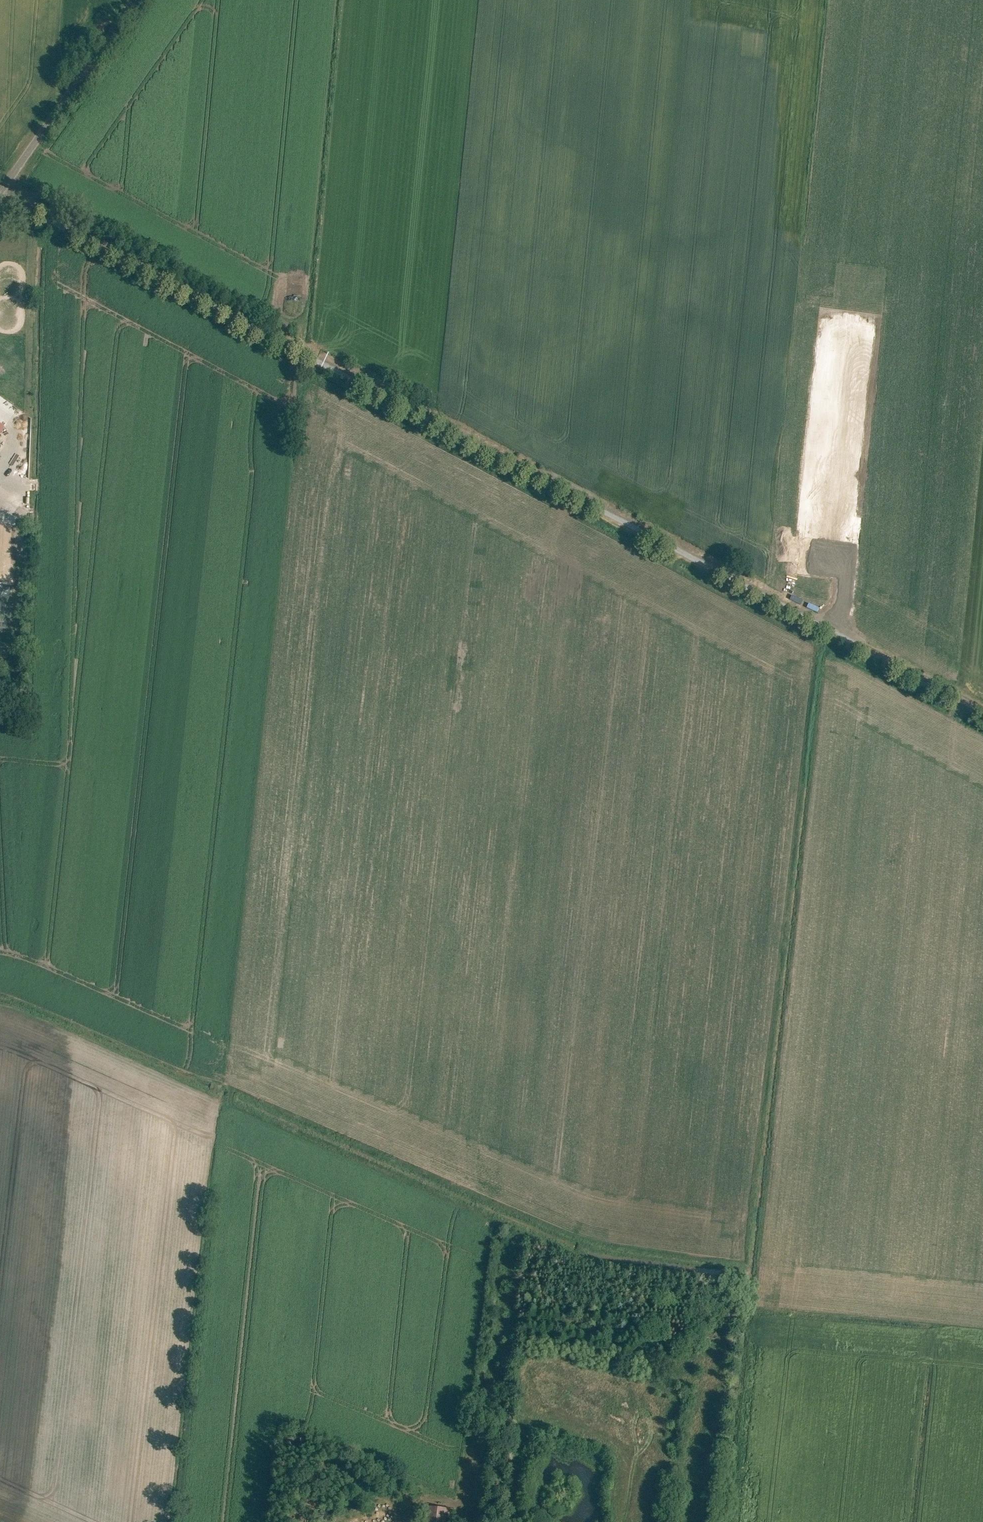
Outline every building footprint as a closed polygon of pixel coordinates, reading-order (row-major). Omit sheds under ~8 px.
[(453,1509),(431,1506),(429,1521),(451,1521),(453,1509)]
